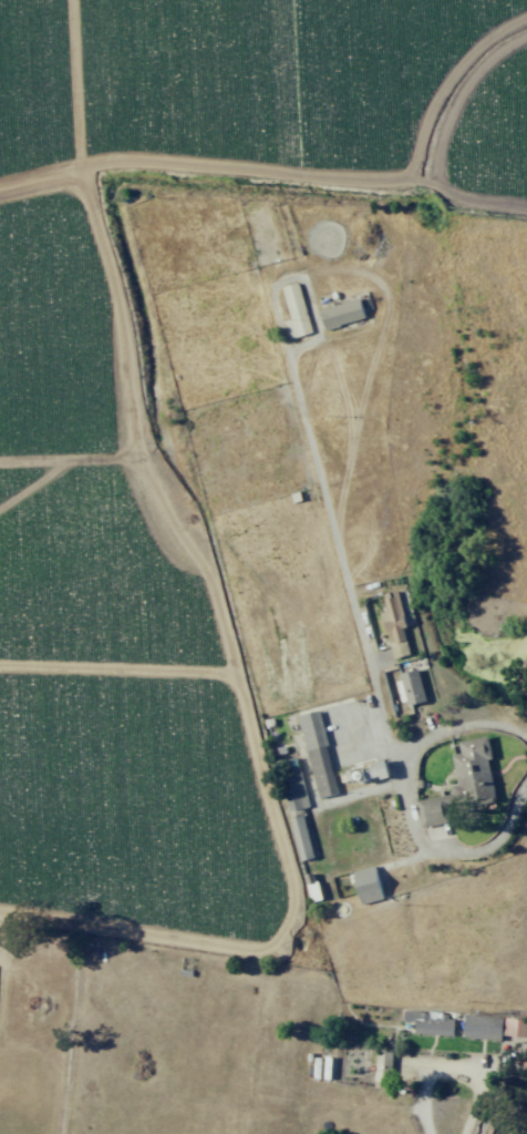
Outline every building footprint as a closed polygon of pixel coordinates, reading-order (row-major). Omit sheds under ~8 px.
[(312,332),(298,282),(281,287),(290,318),(283,320),(288,338),(312,332)] [(319,309),(324,329),(365,318),(360,298),(319,309)] [(410,654),(398,590),(382,593),(385,611),(381,612),(384,633),(389,632),(394,657),(410,654)] [(399,674),(407,705),(426,700),(417,668),(399,674)] [(300,714),(316,798),(337,794),(320,710),(300,714)] [(421,827),(451,822),(448,806),(495,798),(489,759),(492,759),(489,736),(457,741),(459,753),(452,754),(457,785),(451,786),(452,794),(417,800),(421,827)] [(374,779),(389,775),(386,760),(370,764),(374,779)] [(300,860),(314,857),(302,808),(308,806),(304,790),(284,795),(300,860)] [(352,871),(361,904),(383,898),(374,865),(352,871)] [(312,901),(323,899),(318,881),(307,884),(312,901)] [(454,1013),(403,1012),(403,1021),(414,1021),(414,1033),(453,1035),(454,1013)] [(502,1039),(503,1016),(465,1015),(464,1038),(502,1039)] [(526,1038),(526,1020),(505,1017),(503,1034),(526,1038)] [(392,1052),(377,1052),(377,1081),(391,1081),(392,1052)]
